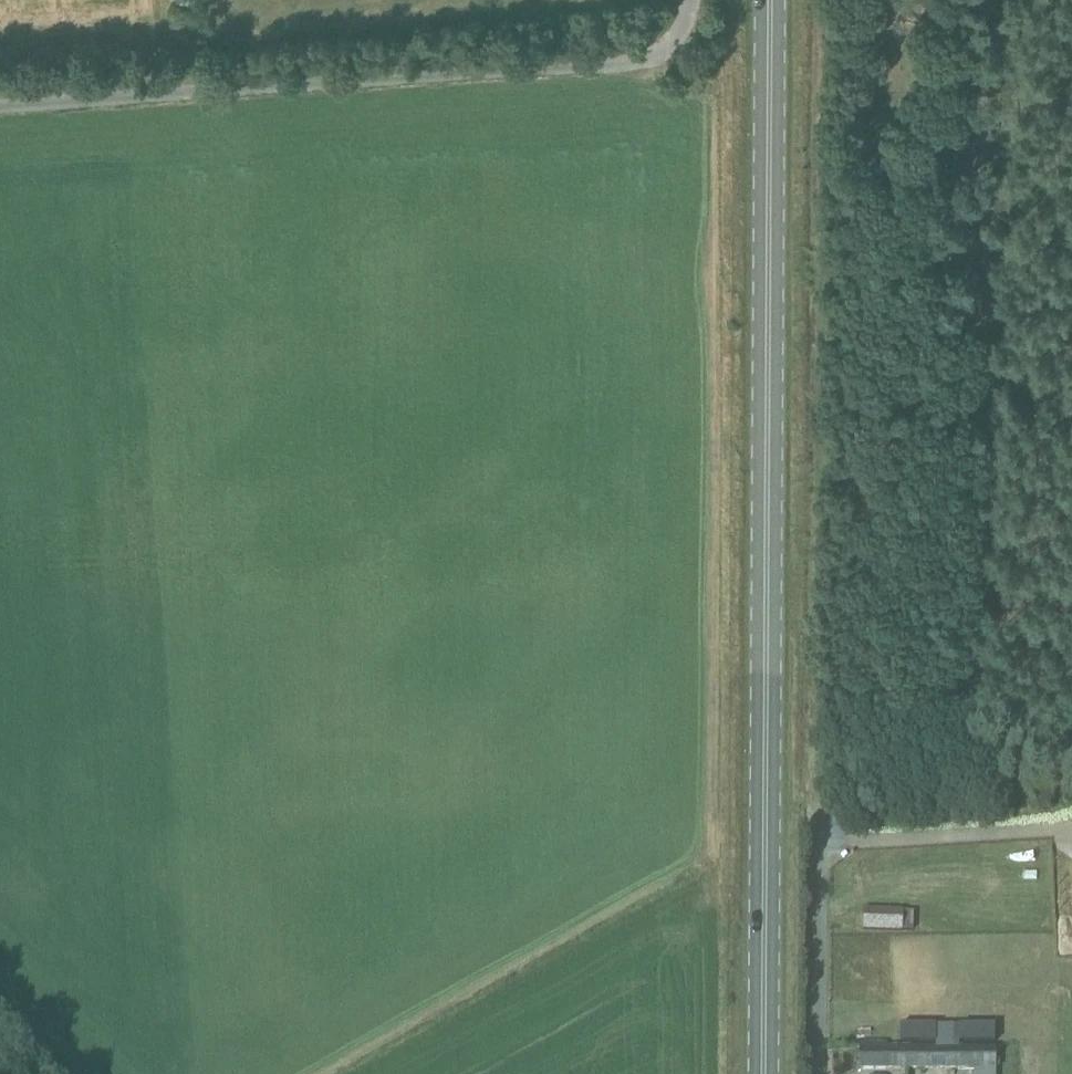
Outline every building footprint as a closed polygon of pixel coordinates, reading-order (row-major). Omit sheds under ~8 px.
[(901,932),(903,911),(865,909),(865,931),(901,932)] [(887,1044),(861,1043),(861,1069),(995,1069),(995,1048),(968,1047),(887,1047),(887,1044)]
